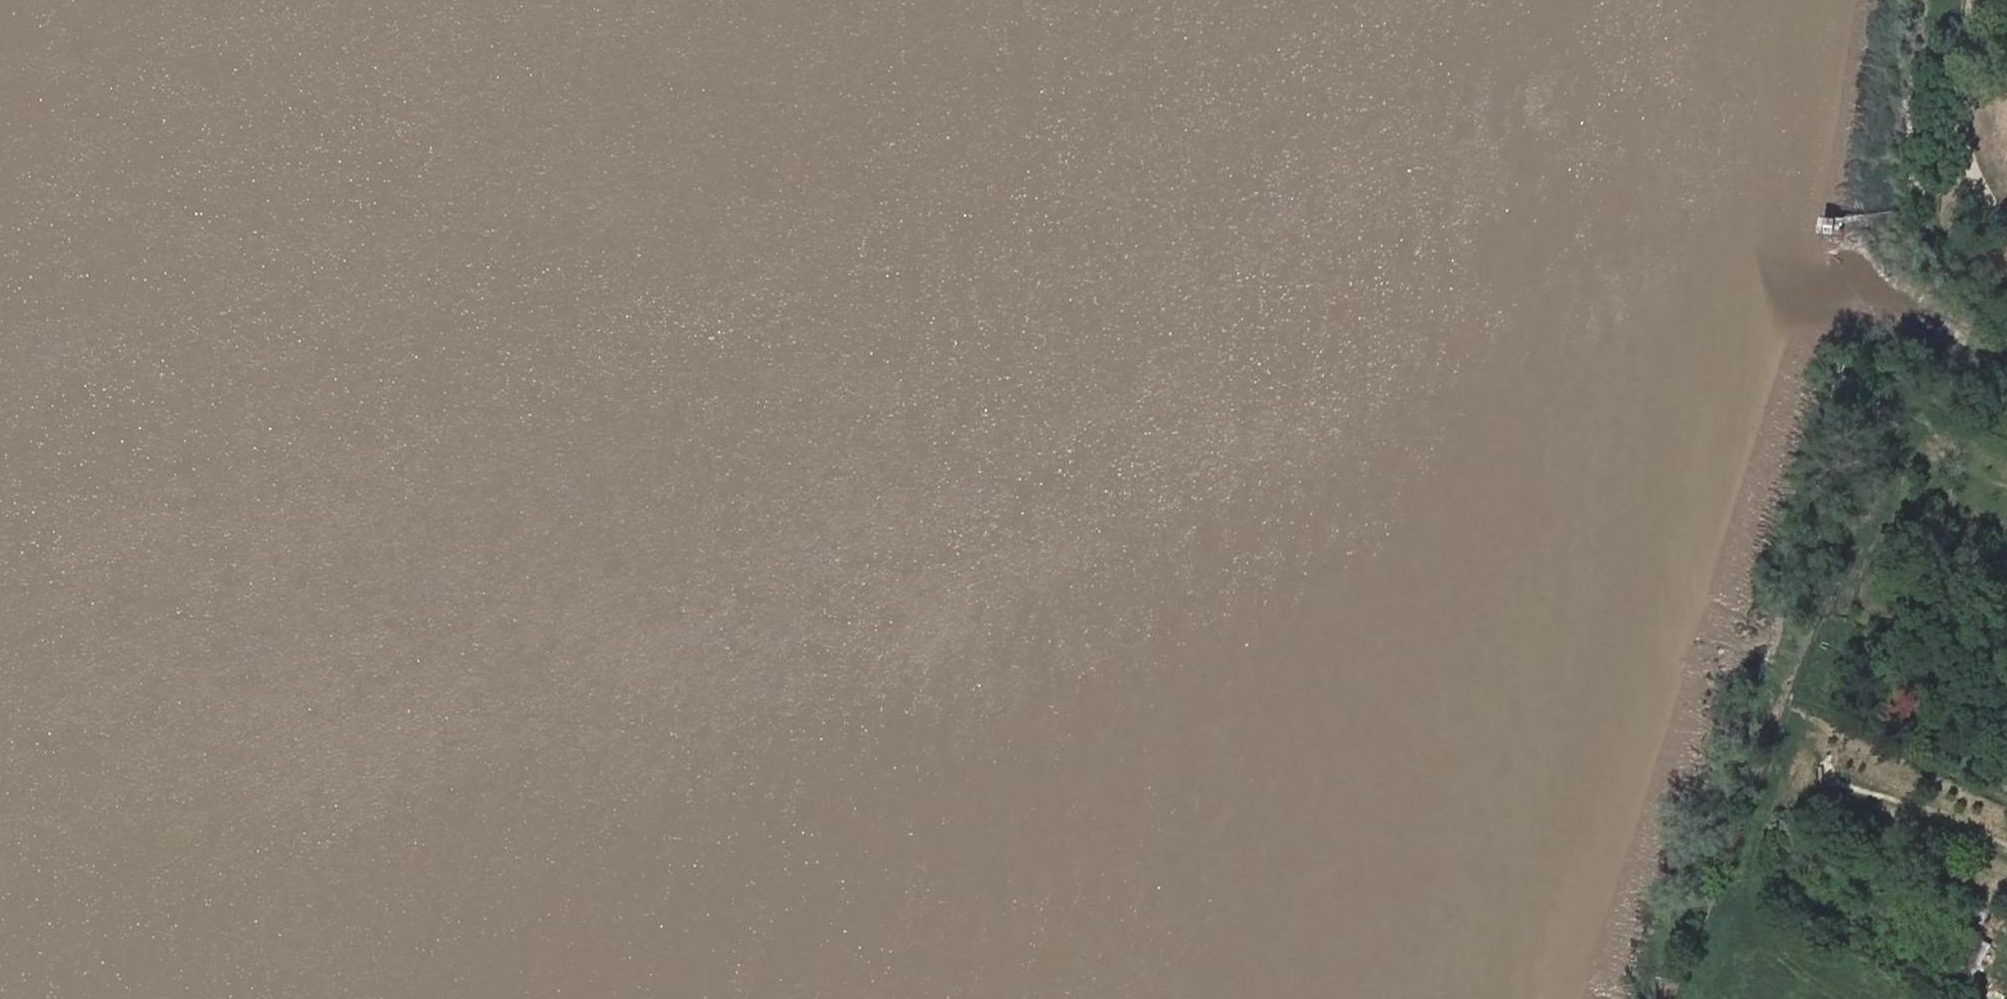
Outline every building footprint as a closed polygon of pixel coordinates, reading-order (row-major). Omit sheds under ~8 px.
[(1968,986),(1991,944),(1977,936),(1954,978),(1968,986)]
